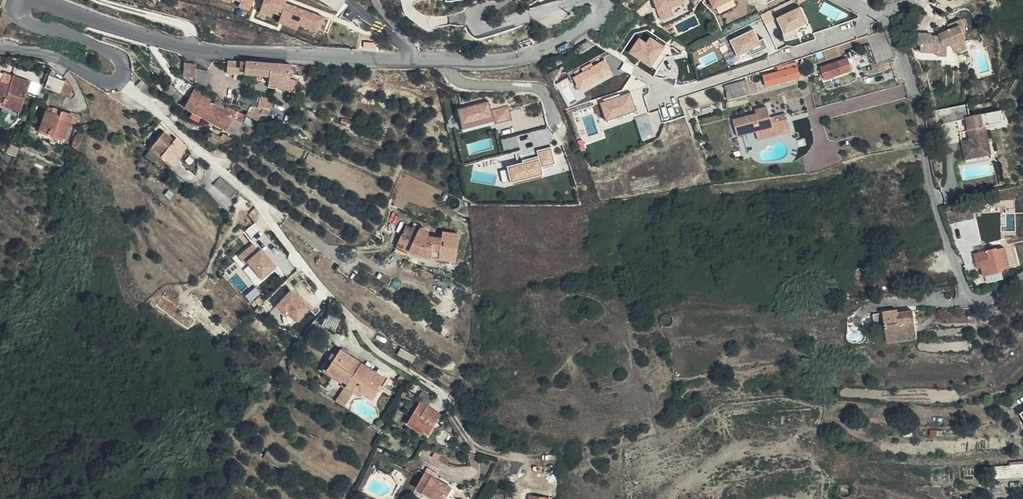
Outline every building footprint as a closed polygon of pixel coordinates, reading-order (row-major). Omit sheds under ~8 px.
[(240,2),(239,6),(253,10),(255,0),(233,0),(240,2)] [(285,0),(264,0),(261,9),(282,15),(281,18),(320,29),(325,11),(285,0)] [(676,16),(672,6),(687,1),(686,0),(654,0),(662,21),(676,16)] [(674,7),(676,14),(689,10),(687,3),(674,7)] [(804,7),(778,14),(785,39),(811,31),(804,7)] [(968,26),(965,19),(948,26),(950,30),(939,35),(938,37),(931,37),(931,35),(919,34),(918,46),(921,46),(920,53),(937,54),(937,56),(946,57),(947,47),(952,46),(955,54),(967,49),(964,40),(965,39),(963,34),(966,33),(964,27),(968,26)] [(755,27),(731,38),(738,55),(763,44),(755,27)] [(650,35),(648,41),(639,36),(630,53),(655,66),(666,44),(650,35)] [(606,58),(573,74),(582,91),(614,74),(606,58)] [(825,79),(852,70),(848,58),(821,68),(825,79)] [(245,73),(246,62),(239,62),(230,61),(228,73),(234,73),(237,73),(241,73),(244,73),(245,73)] [(289,74),(290,65),(290,64),(256,63),(246,62),(245,73),(247,73),(255,74),(269,77),(268,82),(268,87),(294,92),(298,81),(299,81),(299,76),(289,74)] [(207,70),(197,64),(195,80),(204,85),(207,70)] [(799,77),(796,64),(783,68),(784,71),(767,75),(764,76),(767,86),(799,77)] [(247,73),(245,73),(244,73),(241,73),(241,76),(241,80),(254,82),(254,81),(255,74),(247,73)] [(0,86),(0,105),(4,107),(5,105),(20,110),(30,82),(14,76),(13,79),(4,76),(1,84),(0,86)] [(63,94),(67,82),(50,76),(46,88),(63,94)] [(733,84),(725,86),(727,95),(732,93),(733,98),(750,94),(745,81),(733,84)] [(69,83),(67,82),(63,94),(62,95),(71,99),(74,92),(69,83)] [(170,84),(164,91),(176,102),(183,95),(171,83),(170,84)] [(194,111),(201,115),(208,102),(211,98),(195,89),(185,107),(194,111)] [(239,102),(249,104),(250,101),(242,99),(244,94),(252,96),(252,95),(252,92),(243,89),(239,102)] [(600,102),(608,121),(638,109),(630,90),(600,102)] [(258,107),(261,95),(262,95),(252,92),(252,95),(252,96),(250,101),(249,104),(258,107)] [(489,99),(457,107),(463,129),(512,117),(509,103),(491,108),(489,99)] [(978,101),(958,104),(961,120),(971,119),(974,141),(964,143),(966,153),(974,151),(975,157),(991,155),(988,132),(990,131),(998,130),(998,127),(1008,126),(1006,113),(981,117),(978,101)] [(208,102),(201,115),(233,133),(242,115),(235,112),(232,115),(208,102)] [(958,104),(940,108),(943,124),(961,120),(958,104)] [(759,140),(782,134),(778,116),(771,118),(768,106),(755,109),(756,114),(733,121),(738,137),(756,132),(759,140)] [(60,116),(61,112),(48,107),(47,112),(60,116)] [(197,122),(201,115),(194,111),(190,118),(197,122)] [(73,115),(61,112),(60,116),(47,112),(41,129),(65,137),(73,115)] [(648,112),(636,116),(644,140),(655,136),(648,112)] [(778,116),(782,134),(791,131),(787,114),(778,116)] [(971,119),(961,120),(964,143),(974,141),(971,119)] [(215,145),(221,137),(213,131),(207,140),(215,145)] [(974,151),(966,153),(967,161),(994,157),(990,131),(988,132),(991,155),(975,157),(974,151)] [(165,132),(151,148),(158,153),(173,166),(188,147),(176,138),(175,139),(165,132)] [(513,182),(545,175),(543,166),(557,162),(553,146),(538,149),(540,157),(509,165),(513,182)] [(146,155),(153,161),(158,153),(151,148),(146,155)] [(237,190),(221,176),(214,183),(230,197),(237,190)] [(991,218),(1005,217),(1005,203),(990,204),(991,218)] [(411,245),(409,250),(421,256),(448,260),(451,239),(427,235),(427,233),(427,232),(426,229),(424,228),(421,228),(418,227),(417,230),(411,227),(409,232),(403,230),(399,239),(411,245)] [(409,252),(409,250),(411,245),(399,239),(396,245),(409,252)] [(244,255),(231,247),(225,256),(238,264),(244,255)] [(1015,247),(1005,248),(1009,268),(1019,266),(1015,247)] [(1009,268),(1005,248),(997,250),(997,249),(974,254),(977,265),(980,264),(981,267),(983,276),(987,276),(1001,273),(1004,272),(1003,270),(1009,268)] [(1002,276),(1001,273),(987,276),(989,283),(1000,281),(1002,279),(1002,276)] [(289,288),(275,306),(297,323),(311,306),(289,288)] [(985,321),(996,310),(992,306),(981,318),(985,321)] [(883,312),(885,326),(887,339),(902,336),(903,341),(917,338),(913,311),(898,313),(898,310),(883,312)] [(334,332),(341,318),(328,312),(322,325),(334,332)] [(876,328),(885,326),(883,312),(874,314),(876,328)] [(346,384),(360,362),(337,346),(323,369),(346,384)] [(384,377),(360,362),(346,384),(343,388),(352,394),(354,393),(360,397),(362,394),(372,401),(378,391),(376,389),(380,384),(384,377)] [(421,387),(411,381),(407,387),(410,390),(409,392),(412,394),(414,392),(416,394),(421,387)] [(343,388),(335,400),(344,406),(352,394),(343,388)] [(420,402),(409,422),(430,435),(442,415),(420,402)] [(324,413),(312,406),(308,412),(320,419),(324,413)] [(430,435),(409,422),(407,425),(429,438),(430,435)] [(446,447),(452,434),(439,427),(431,438),(446,447)] [(280,457),(295,466),(296,464),(281,454),(280,457)] [(442,454),(441,454),(438,460),(447,465),(447,463),(450,459),(442,454)] [(290,473),(295,466),(280,457),(277,462),(290,473)] [(1003,466),(1004,474),(1022,471),(1022,463),(1003,466)] [(426,472),(437,479),(439,475),(429,468),(426,472)] [(437,479),(426,472),(417,488),(423,492),(422,494),(429,498),(444,498),(446,496),(448,497),(453,489),(437,479)] [(508,493),(498,490),(496,497),(503,498),(506,498),(508,493)]
